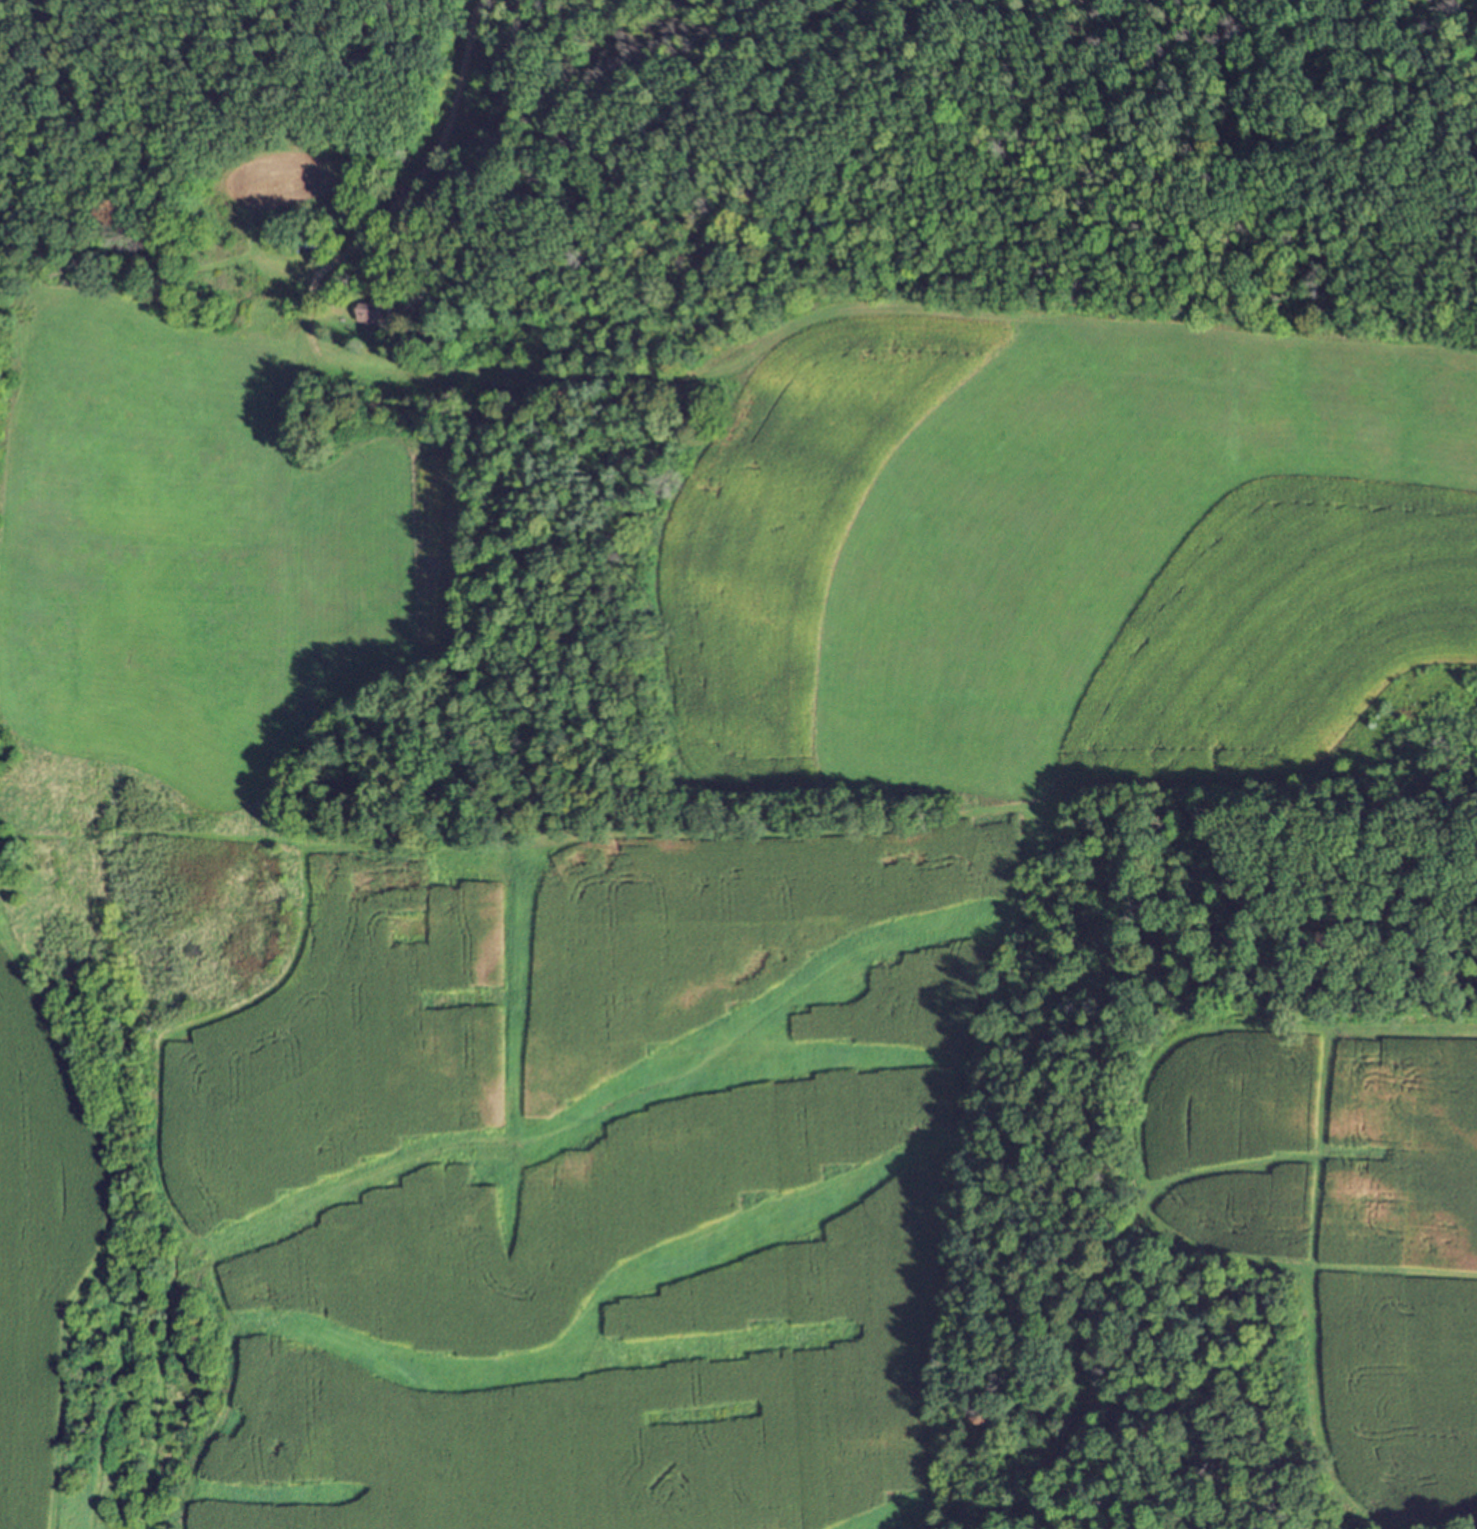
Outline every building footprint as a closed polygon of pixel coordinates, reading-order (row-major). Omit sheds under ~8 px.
[(363,328),(392,328),(392,307),(363,307),(363,328)]
